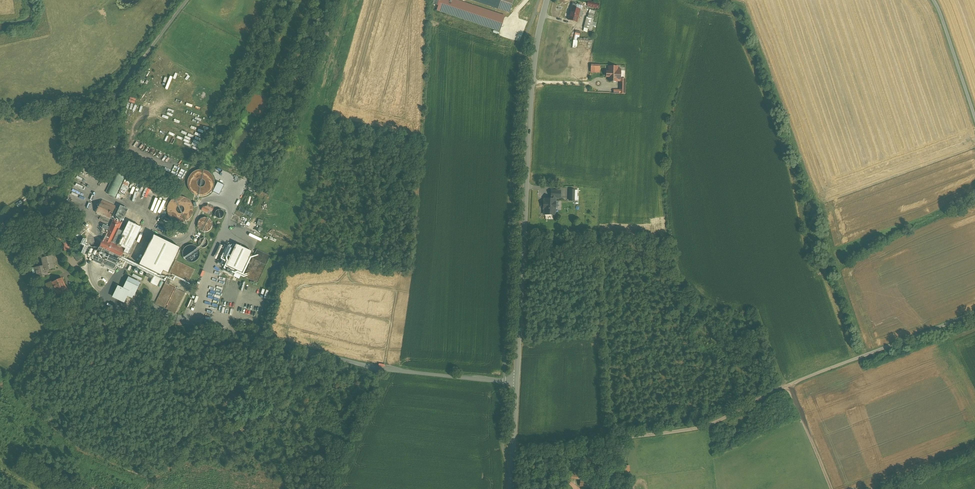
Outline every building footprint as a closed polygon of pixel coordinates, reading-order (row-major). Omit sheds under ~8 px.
[(507,15),(458,0),(438,0),(437,0),(436,4),(440,5),(438,11),(459,17),(461,16),(461,14),(464,15),(464,14),(469,12),(469,14),(471,13),(499,22),(501,26),(501,24),(502,26),(503,25),(505,24),(507,15)] [(498,9),(501,0),(471,0),(498,9)] [(498,9),(509,13),(513,0),(501,0),(498,9)] [(577,5),(572,4),(568,20),(577,22),(578,17),(582,17),(583,12),(580,11),(580,10),(576,9),(577,5)] [(588,17),(587,17),(584,28),(590,30),(593,20),(594,17),(588,15),(588,17)] [(617,67),(609,67),(608,72),(606,72),(606,77),(609,77),(609,81),(617,82),(617,81),(620,81),(620,79),(620,70),(617,70),(617,67)] [(200,170),(195,172),(191,175),(189,180),(188,185),(190,190),(193,194),(197,196),(203,197),(208,195),(212,192),(214,187),(214,182),(213,177),(210,173),(205,171),(200,170)] [(117,172),(107,194),(115,198),(126,176),(117,172)] [(125,195),(133,179),(127,177),(120,192),(125,195)] [(253,217),(253,212),(248,211),(245,209),(247,206),(249,207),(249,205),(253,206),(255,197),(250,196),(248,205),(244,201),(244,204),(240,209),(239,214),(242,214),(245,217),(246,217),(246,219),(250,220),(253,217)] [(193,215),(194,210),(192,205),(190,200),(185,198),(180,197),(175,198),(171,201),(168,205),(167,210),(168,215),(171,219),(176,222),(181,223),(186,222),(190,219),(193,215)] [(150,210),(161,215),(166,203),(163,201),(156,198),(150,210)] [(544,199),(544,215),(555,215),(555,200),(544,199)] [(116,206),(102,200),(101,203),(115,209),(116,206)] [(101,203),(96,213),(110,219),(115,209),(101,203)] [(206,206),(205,208),(204,207),(202,210),(207,213),(209,210),(212,211),(214,208),(208,205),(207,206),(206,206)] [(127,212),(120,208),(115,217),(123,221),(127,212)] [(224,216),(224,214),(224,212),(223,211),(221,210),(219,210),(218,210),(216,211),(215,213),(215,214),(215,216),(216,218),(218,219),(220,219),(221,219),(223,217),(224,216)] [(205,216),(204,216),(204,218),(202,218),(201,219),(200,220),(199,221),(197,220),(197,222),(198,223),(198,224),(198,226),(198,227),(199,228),(197,229),(198,231),(200,230),(201,231),(202,232),(204,232),(205,232),(205,234),(207,234),(207,232),(208,231),(209,231),(210,230),(211,229),(213,230),(213,228),(212,227),(212,226),(212,225),(212,224),(212,223),(212,222),(213,221),(212,219),(210,220),(210,219),(209,218),(208,218),(207,218),(206,217),(205,216)] [(262,232),(264,220),(259,219),(258,224),(254,223),(252,231),(262,232)] [(114,220),(105,239),(104,239),(93,261),(115,271),(118,266),(122,268),(124,263),(120,261),(121,258),(126,260),(129,254),(124,252),(126,249),(118,245),(112,243),(122,223),(114,220)] [(142,228),(129,222),(118,245),(126,249),(124,252),(129,254),(142,228)] [(181,249),(154,236),(139,265),(143,267),(148,269),(161,276),(164,271),(168,274),(181,249)] [(201,239),(199,240),(198,240),(197,241),(199,242),(199,244),(199,245),(200,247),(202,248),(204,248),(206,247),(207,246),(208,245),(208,243),(208,241),(209,240),(208,238),(206,239),(205,238),(203,238),(201,239)] [(90,245),(86,243),(81,254),(85,256),(90,245)] [(251,251),(237,244),(227,265),(241,271),(251,251)] [(199,257),(200,254),(199,250),(197,248),(194,246),(191,245),(188,246),(185,248),(183,251),(182,254),(183,257),(185,260),(188,262),(191,263),(195,262),(198,260),(199,257)] [(83,258),(78,251),(72,254),(77,262),(83,258)] [(52,256),(43,258),(45,266),(35,268),(37,277),(47,275),(46,270),(54,269),(52,256)] [(161,279),(154,276),(155,273),(148,270),(145,276),(152,279),(150,283),(157,286),(161,279)] [(62,278),(53,282),(52,281),(46,284),(48,290),(54,287),(56,291),(55,291),(57,295),(58,295),(68,291),(62,278)] [(140,283),(129,278),(123,290),(128,292),(127,295),(132,297),(133,295),(134,295),(140,283)] [(170,284),(169,286),(165,284),(155,305),(175,314),(185,293),(176,288),(176,287),(170,284)] [(229,315),(231,309),(220,306),(219,311),(229,315)] [(592,480),(581,479),(580,486),(591,487),(592,480)]
